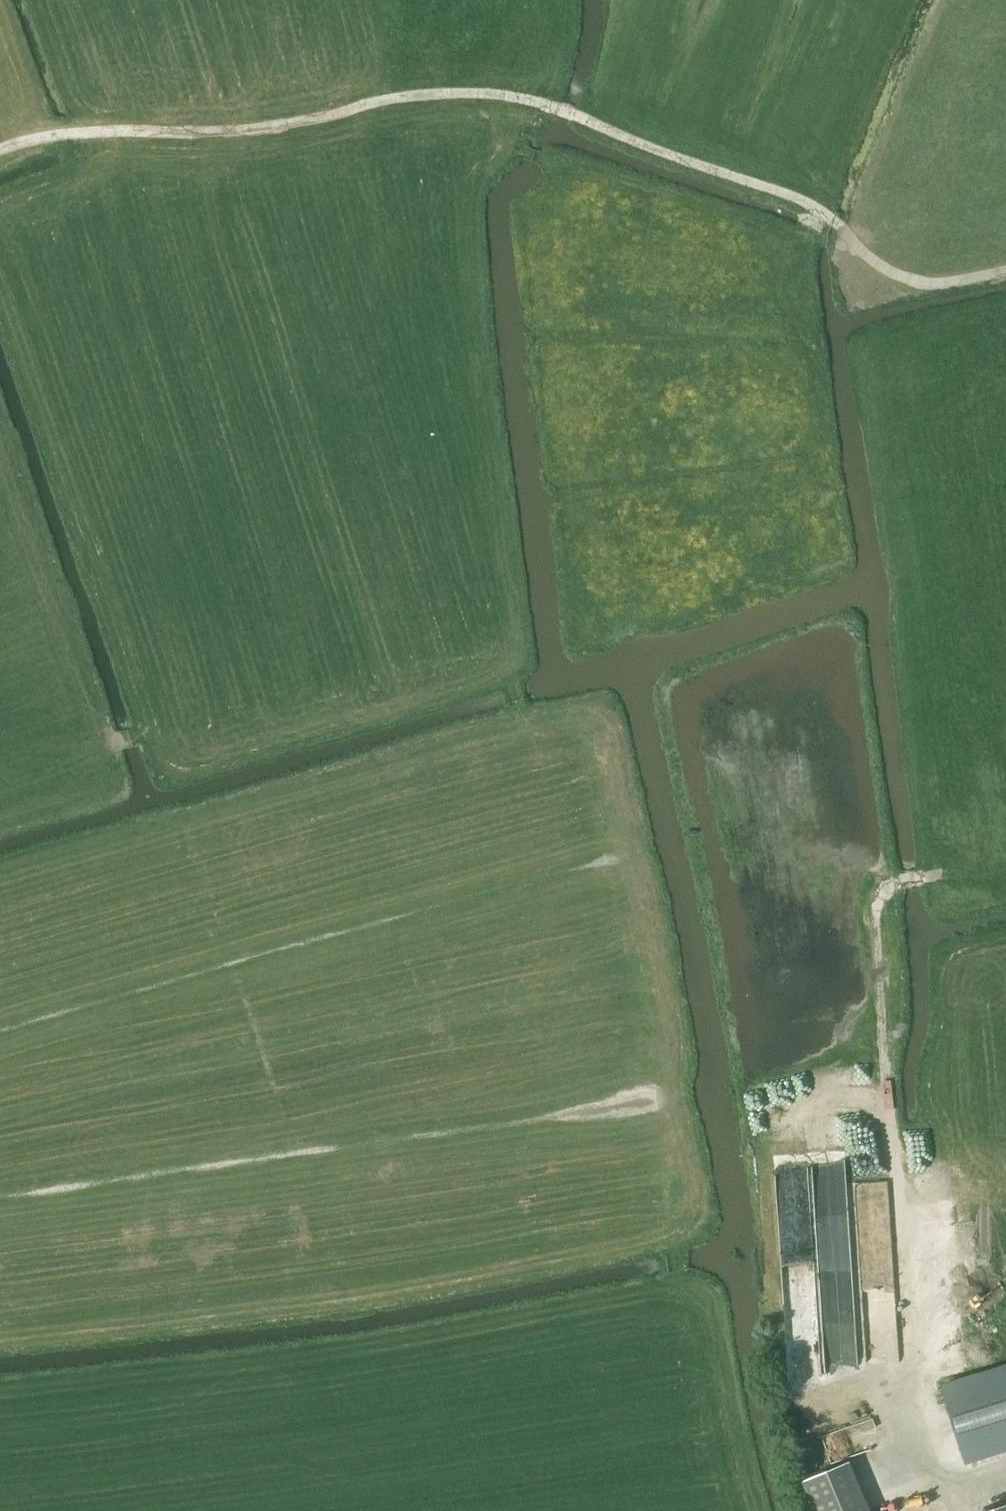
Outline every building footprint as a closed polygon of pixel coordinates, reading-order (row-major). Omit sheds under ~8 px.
[(892,1178),(860,1179),(862,1235),(895,1233),(892,1178)] [(814,1286),(808,1228),(777,1232),(783,1288),(790,1287),(792,1304),(805,1302),(803,1287),(814,1286)] [(943,1385),(967,1462),(1005,1450),(1005,1366),(943,1385)] [(800,1450),(808,1469),(818,1465),(810,1446),(800,1450)]
